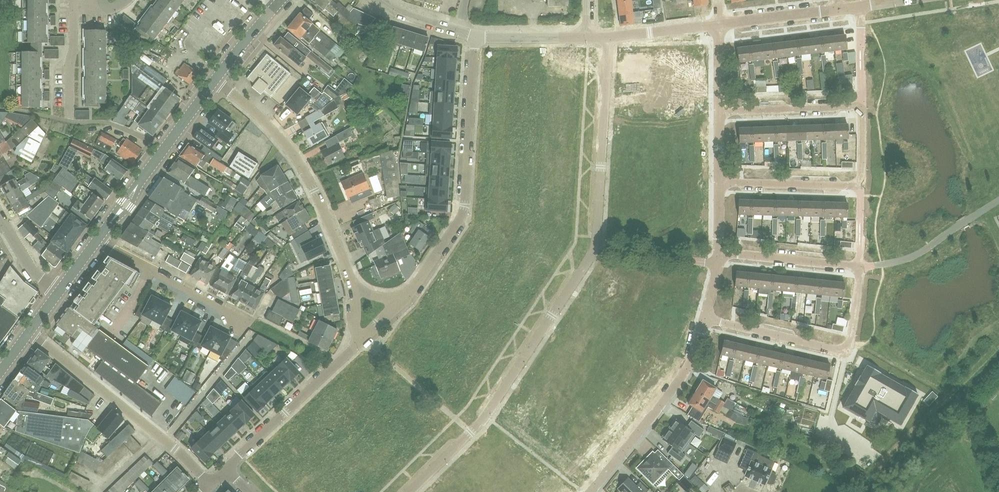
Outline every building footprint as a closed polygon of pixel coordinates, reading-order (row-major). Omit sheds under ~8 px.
[(33,108),(40,108),(40,52),(38,52),(38,43),(46,43),(46,0),(23,0),(23,43),(33,43),(33,52),(18,52),(17,108),(33,108)] [(177,10),(184,0),(160,0),(152,11),(151,10),(143,20),(144,21),(137,30),(147,37),(149,35),(153,38),(158,32),(159,33),(167,23),(166,22),(175,9),(177,10)] [(324,0),(310,0),(309,0),(322,11),(324,8),(334,16),(337,12),(324,0)] [(337,12),(339,13),(354,26),(356,23),(368,27),(375,18),(354,8),(350,12),(338,2),(337,5),(331,0),(332,0),(324,0),(337,12)] [(619,15),(633,13),(631,2),(618,3),(619,15)] [(296,18),(294,21),(329,51),(335,44),(312,24),(313,23),(311,21),(312,20),(310,18),(313,14),(306,7),(299,15),(298,14),(295,17),(296,18)] [(354,26),(339,13),(335,18),(352,32),(356,35),(358,32),(354,29),(355,28),(357,29),(366,32),(368,27),(356,23),(354,26)] [(619,15),(621,26),(634,25),(633,13),(619,15)] [(136,23),(126,16),(125,15),(119,22),(121,24),(130,31),(136,23)] [(335,56),(329,51),(294,21),(291,24),(290,24),(287,27),(288,28),(288,29),(308,46),(310,44),(330,61),(335,56)] [(119,27),(116,31),(123,37),(126,33),(119,27)] [(389,42),(401,45),(405,31),(393,28),(389,42)] [(106,36),(106,31),(86,31),(86,38),(87,38),(87,53),(86,53),(86,66),(87,66),(87,82),(86,82),(86,95),(87,95),(87,107),(99,107),(99,104),(104,104),(104,93),(106,93),(106,82),(104,82),(104,64),(106,64),(106,53),(104,53),(104,36),(106,36)] [(401,45),(413,48),(417,35),(405,31),(401,45)] [(278,40),(277,40),(274,43),(274,44),(273,45),(299,66),(306,58),(303,56),(307,51),(299,44),(300,43),(288,32),(282,39),(280,37),(278,40)] [(124,45),(134,52),(141,42),(131,35),(124,45)] [(413,48),(424,52),(425,52),(429,38),(417,35),(413,48)] [(833,37),(835,51),(847,50),(845,35),(833,37)] [(51,46),(59,46),(65,46),(65,37),(51,37),(51,46)] [(345,37),(342,46),(353,50),(356,41),(345,37)] [(835,51),(833,37),(821,38),(823,53),(835,51)] [(823,53),(821,38),(809,40),(811,54),(823,53)] [(811,54),(809,40),(797,41),(799,55),(811,54)] [(799,55),(797,41),(785,42),(787,57),(799,55)] [(787,57),(785,42),(773,44),(775,58),(787,57)] [(775,58),(773,44),(761,45),(763,60),(775,58)] [(763,60),(761,45),(749,47),(751,61),(763,60)] [(437,58),(456,59),(457,47),(438,46),(437,58)] [(751,61),(749,47),(737,48),(739,63),(751,61)] [(59,59),(59,50),(45,50),(45,58),(59,59)] [(146,51),(141,58),(154,68),(159,62),(146,51)] [(329,78),(335,72),(309,51),(306,56),(319,66),(317,68),(329,78)] [(488,52),(487,71),(498,72),(498,52),(488,52)] [(498,52),(498,72),(508,72),(509,53),(498,52)] [(271,98),(291,74),(291,73),(267,53),(247,77),(255,84),(252,87),(261,94),(264,91),(271,98)] [(509,53),(508,72),(518,73),(519,53),(509,53)] [(519,53),(518,73),(528,73),(529,53),(519,53)] [(529,53),(528,73),(539,73),(540,54),(529,53)] [(563,54),(563,64),(582,66),(583,55),(563,54)] [(144,129),(153,136),(157,129),(158,129),(180,99),(166,90),(165,92),(161,88),(167,80),(132,55),(132,93),(130,95),(124,104),(137,113),(139,115),(134,121),(139,124),(138,125),(140,126),(139,127),(143,130),(144,129)] [(438,58),(437,69),(455,70),(456,59),(437,58),(438,58)] [(190,84),(198,73),(184,64),(176,75),(190,84)] [(563,64),(562,75),(582,76),(582,66),(563,64)] [(392,76),(404,79),(406,72),(394,69),(392,76)] [(454,82),(455,70),(437,69),(436,81),(454,82)] [(562,75),(562,85),(581,86),(582,76),(562,75)] [(333,99),(349,92),(353,85),(344,78),(334,90),(327,85),(323,91),(333,99)] [(454,93),(454,82),(436,81),(435,92),(431,91),(431,92),(454,93)] [(562,85),(561,95),(580,97),(581,86),(562,85)] [(311,98),(300,89),(286,105),(297,114),(311,98)] [(431,92),(430,103),(453,105),(454,93),(431,92)] [(315,113),(325,106),(331,101),(322,93),(310,109),(315,113)] [(483,94),(482,104),(502,106),(502,95),(483,94)] [(320,110),(312,114),(306,118),(304,119),(310,129),(304,133),(312,146),(330,136),(322,123),(316,126),(313,122),(324,116),(338,108),(338,107),(340,106),(338,102),(336,103),(333,99),(331,101),(320,110)] [(452,116),(453,105),(430,103),(429,115),(452,116)] [(482,104),(482,114),(501,116),(502,106),(482,104)] [(217,135),(227,143),(231,146),(237,138),(233,135),(226,129),(232,120),(218,110),(209,123),(220,131),(217,135)] [(76,111),(76,120),(90,120),(90,111),(76,111)] [(2,121),(5,118),(8,113),(0,112),(0,113),(2,116),(0,117),(2,121)] [(13,122),(24,127),(32,120),(34,117),(18,114),(13,122)] [(482,114),(481,125),(500,126),(501,116),(482,114)] [(451,127),(452,116),(429,115),(432,115),(431,126),(452,127),(451,127)] [(0,146),(0,167),(7,163),(3,155),(16,147),(17,148),(14,153),(32,163),(46,134),(38,127),(32,120),(24,127),(21,129),(20,129),(7,141),(6,143),(0,146)] [(847,124),(845,125),(835,125),(836,140),(848,139),(847,124)] [(481,125),(480,135),(500,136),(500,126),(481,125)] [(811,126),(812,140),(824,140),(823,125),(811,126)] [(836,140),(835,125),(823,125),(824,140),(836,140)] [(452,127),(431,126),(430,138),(451,139),(452,127)] [(800,141),(799,126),(787,127),(788,141),(800,141)] [(812,140),(811,126),(799,126),(800,141),(812,140)] [(201,127),(194,137),(210,150),(218,139),(201,127)] [(775,142),(775,127),(763,128),(763,142),(775,142)] [(788,141),(787,127),(775,127),(775,142),(788,141)] [(350,128),(336,135),(340,142),(353,135),(350,128)] [(751,143),(751,128),(739,129),(739,143),(751,143)] [(763,142),(763,128),(751,128),(751,143),(763,142)] [(112,147),(117,139),(102,132),(95,144),(110,152),(112,147)] [(480,135),(480,145),(499,146),(500,136),(480,135)] [(120,181),(127,170),(105,154),(74,139),(69,147),(90,157),(92,155),(108,166),(105,170),(120,181)] [(117,153),(132,164),(142,150),(127,139),(126,140),(124,139),(122,142),(124,144),(117,153)] [(426,153),(450,155),(451,143),(427,142),(426,153)] [(201,152),(189,144),(180,156),(197,166),(198,165),(203,168),(206,164),(222,174),(223,173),(224,174),(226,172),(230,175),(230,176),(234,178),(237,173),(228,168),(211,158),(205,154),(201,152)] [(328,165),(344,157),(337,144),(331,147),(332,149),(322,154),(328,165)] [(480,145),(479,155),(498,156),(499,146),(480,145)] [(205,146),(201,152),(205,154),(211,158),(214,153),(210,150),(205,146)] [(310,160),(324,152),(321,146),(306,154),(310,160)] [(397,164),(393,152),(392,150),(361,160),(365,174),(382,169),(387,198),(400,196),(397,164)] [(258,164),(239,152),(230,167),(249,179),(258,164)] [(450,155),(426,153),(426,154),(427,154),(426,165),(449,166),(450,155)] [(479,155),(478,165),(498,167),(498,156),(479,155)] [(179,158),(173,166),(190,176),(196,168),(179,158)] [(260,188),(266,184),(283,174),(278,165),(261,176),(256,182),(260,188)] [(425,176),(448,177),(449,166),(426,165),(425,176)] [(478,165),(477,176),(497,177),(498,167),(478,165)] [(210,188),(190,176),(173,166),(168,173),(205,196),(210,188)] [(45,192),(49,195),(60,203),(54,198),(63,187),(79,198),(72,207),(91,220),(104,202),(81,184),(82,182),(63,168),(48,187),(45,192)] [(29,182),(28,181),(31,180),(31,181),(38,177),(37,176),(30,172),(24,175),(26,177),(16,183),(14,179),(1,186),(6,195),(29,182)] [(348,199),(370,191),(362,173),(341,182),(348,199)] [(271,192),(288,182),(283,174),(266,184),(268,188),(264,190),(268,195),(271,192)] [(95,178),(94,180),(88,175),(83,182),(106,199),(112,191),(95,178)] [(427,187),(427,188),(448,189),(448,177),(425,176),(430,177),(429,187),(427,187)] [(477,176),(477,186),(496,187),(497,177),(477,176)] [(28,181),(29,182),(31,186),(33,185),(33,184),(40,180),(38,177),(31,181),(31,180),(28,181)] [(164,178),(149,199),(170,210),(169,212),(178,217),(183,209),(190,213),(197,202),(215,213),(218,207),(203,197),(202,196),(200,200),(198,199),(197,200),(185,192),(186,191),(164,178)] [(244,179),(239,193),(248,196),(252,182),(244,179)] [(12,205),(25,198),(21,192),(31,186),(29,182),(6,195),(12,205)] [(271,205),(276,200),(293,190),(288,182),(271,192),(268,195),(260,202),(266,208),(270,205),(271,205)] [(27,202),(37,196),(45,192),(48,187),(46,185),(34,192),(25,198),(12,205),(21,220),(27,215),(33,209),(30,207),(27,202)] [(477,186),(476,196),(496,198),(496,187),(477,186)] [(426,199),(447,200),(448,189),(427,188),(426,199)] [(270,216),(281,209),(298,198),(293,190),(276,200),(271,205),(273,209),(267,212),(270,216)] [(60,203),(49,195),(33,209),(27,215),(30,219),(42,228),(48,219),(60,203)] [(232,212),(239,201),(230,196),(223,207),(232,212)] [(447,212),(447,200),(426,199),(425,211),(447,212)] [(148,200),(143,208),(160,217),(170,223),(173,218),(163,213),(165,210),(148,200)] [(738,215),(750,215),(751,201),(739,200),(738,215)] [(287,220),(305,210),(300,201),(276,215),(279,220),(285,217),(287,220)] [(750,215),(762,215),(763,201),(751,201),(750,215)] [(763,201),(762,215),(775,216),(775,201),(763,201)] [(775,216),(787,216),(787,202),(775,201),(775,216)] [(233,210),(238,213),(244,206),(240,202),(237,205),(233,210)] [(787,202),(787,216),(799,217),(799,202),(787,202)] [(799,217),(811,217),(811,202),(799,202),(799,217)] [(811,202),(811,217),(823,217),(823,203),(811,202)] [(823,217),(835,218),(835,203),(823,203),(823,217)] [(847,218),(847,203),(835,203),(835,218),(847,218)] [(396,205),(392,212),(398,215),(402,208),(396,205)] [(244,206),(238,213),(242,215),(241,216),(243,217),(250,210),(244,206)] [(160,217),(143,208),(137,215),(154,225),(156,223),(169,230),(172,225),(159,218),(160,217)] [(305,210),(287,220),(294,230),(311,220),(305,210)] [(219,220),(227,222),(229,213),(222,211),(219,220)] [(356,238),(373,231),(369,221),(375,219),(372,212),(361,217),(364,223),(352,228),(356,238)] [(71,215),(61,228),(62,229),(53,242),(67,253),(87,226),(71,214),(71,215)] [(132,223),(149,232),(154,225),(137,215),(132,223)] [(244,217),(237,226),(244,231),(250,222),(244,217)] [(256,228),(262,224),(256,217),(251,222),(256,228)] [(480,219),(469,236),(479,242),(489,226),(480,219)] [(417,220),(409,226),(412,228),(409,233),(415,237),(412,242),(410,244),(421,251),(430,237),(420,231),(424,226),(424,225),(417,220)] [(34,237),(37,234),(39,232),(28,221),(23,226),(30,233),(34,237)] [(126,231),(159,249),(162,245),(146,236),(149,232),(132,223),(126,231)] [(264,223),(258,227),(264,235),(270,231),(264,223)] [(256,236),(259,232),(260,231),(250,224),(246,230),(255,237),(256,236)] [(25,238),(30,233),(23,226),(20,230),(25,238)] [(489,226),(479,242),(488,248),(498,232),(489,226)] [(305,227),(291,235),(294,240),(308,231),(308,230),(305,227)] [(379,228),(373,231),(356,238),(358,242),(356,243),(358,248),(360,247),(360,248),(364,247),(367,255),(382,245),(386,243),(379,228)] [(126,231),(121,238),(120,239),(138,248),(138,247),(156,257),(161,249),(159,249),(126,231)] [(308,231),(294,240),(299,248),(299,249),(300,249),(302,248),(308,260),(326,252),(320,239),(315,241),(309,231),(308,231)] [(264,241),(265,239),(267,238),(259,232),(256,236),(264,241)] [(282,248),(286,244),(270,232),(267,237),(282,248)] [(387,256),(374,261),(376,266),(373,267),(377,275),(379,274),(381,279),(400,271),(393,255),(407,249),(401,232),(386,243),(382,245),(387,256)] [(498,232),(488,248),(497,254),(507,238),(498,232)] [(34,237),(40,242),(47,250),(61,261),(67,253),(53,242),(49,246),(37,234),(34,237)] [(217,237),(215,236),(214,235),(202,252),(206,255),(217,237)] [(196,241),(188,237),(185,242),(192,246),(196,241)] [(507,238),(497,254),(506,260),(517,244),(507,238)] [(57,266),(61,261),(47,250),(40,242),(34,248),(52,267),(53,267),(54,267),(55,267),(56,267),(57,266)] [(218,257),(223,261),(225,258),(226,257),(230,252),(230,251),(233,246),(230,244),(226,248),(225,247),(218,257)] [(517,244),(506,260),(515,266),(526,249),(517,244)] [(526,249),(515,266),(524,272),(535,255),(526,249)] [(219,269),(211,286),(219,291),(228,274),(232,269),(239,259),(235,255),(230,252),(226,257),(228,258),(223,264),(220,270),(219,269)] [(184,253),(181,260),(191,266),(195,258),(184,253)] [(178,269),(186,274),(189,270),(190,267),(185,264),(169,255),(166,262),(178,268),(178,269)] [(535,255),(524,272),(533,278),(544,261),(535,255)] [(71,306),(70,308),(92,324),(122,283),(125,285),(132,290),(139,277),(140,274),(117,261),(110,257),(108,257),(101,266),(92,279),(94,280),(90,284),(89,283),(90,283),(89,282),(83,291),(85,292),(81,296),(80,295),(81,295),(80,294),(74,303),(76,304),(72,308),(71,307),(72,307),(71,306)] [(191,275),(199,280),(209,262),(200,258),(191,275)] [(219,291),(228,295),(231,288),(236,278),(241,269),(243,270),(248,263),(239,259),(232,269),(228,274),(219,291)] [(544,261),(533,278),(542,284),(553,268),(544,261)] [(199,280),(208,284),(217,267),(209,262),(199,280)] [(248,263),(243,271),(249,275),(254,266),(248,263)] [(287,278),(293,275),(289,264),(279,277),(283,280),(287,278)] [(0,284),(0,344),(6,336),(38,293),(25,283),(11,266),(0,284)] [(247,305),(256,289),(252,286),(254,283),(255,283),(258,276),(260,277),(265,269),(260,266),(251,278),(247,284),(238,301),(247,305)] [(318,282),(332,279),(330,266),(316,268),(318,282)] [(748,273),(736,272),(735,286),(747,287),(748,273)] [(229,296),(238,301),(247,284),(251,278),(242,273),(241,274),(238,279),(229,296)] [(747,287),(759,289),(760,274),(748,273),(747,287)] [(759,289),(771,290),(772,276),(760,274),(759,289)] [(771,290),(783,291),(784,277),(772,276),(771,290)] [(289,287),(296,286),(294,277),(287,278),(289,287)] [(784,277),(783,291),(795,293),(796,278),(784,277)] [(266,278),(259,290),(256,289),(247,305),(255,310),(265,293),(267,288),(271,280),(266,278)] [(283,280),(271,290),(275,296),(289,287),(287,278),(283,280)] [(795,293),(807,294),(808,280),(796,278),(795,293)] [(332,279),(318,282),(321,295),(335,293),(332,279)] [(808,280),(807,294),(819,295),(821,281),(808,280)] [(819,295),(831,296),(833,282),(821,281),(819,295)] [(833,282),(831,296),(843,298),(845,283),(833,282)] [(291,301),(299,299),(296,288),(296,286),(289,287),(291,301)] [(335,293),(321,295),(323,309),(337,306),(335,293)] [(152,320),(162,301),(152,296),(146,307),(141,304),(135,315),(141,318),(142,315),(152,320)] [(278,300),(272,311),(286,318),(293,322),(299,310),(278,300)] [(165,331),(171,320),(166,317),(171,307),(162,301),(152,320),(162,325),(160,328),(165,331)] [(337,306),(323,309),(324,316),(324,317),(325,322),(332,321),(332,323),(341,321),(339,314),(337,306)] [(70,307),(56,325),(58,327),(66,332),(76,340),(72,345),(83,353),(87,348),(86,348),(103,361),(95,371),(152,416),(162,403),(136,384),(149,367),(140,360),(138,359),(138,358),(137,358),(121,346),(117,343),(100,330),(92,324),(70,308),(70,307)] [(283,319),(286,318),(272,311),(272,312),(269,310),(265,319),(280,326),(283,319)] [(181,335),(191,317),(181,312),(176,322),(171,320),(165,331),(170,334),(172,330),(181,335)] [(195,346),(200,335),(195,333),(201,322),(191,317),(181,335),(191,340),(190,344),(195,346)] [(312,331),(313,332),(332,341),(337,330),(319,321),(318,322),(317,321),(312,331)] [(289,328),(296,332),(299,325),(293,322),(289,328)] [(211,351),(221,332),(211,327),(205,338),(200,335),(195,346),(200,349),(201,346),(211,351)] [(412,329),(401,345),(410,351),(421,335),(412,329)] [(221,332),(211,351),(221,356),(219,359),(223,361),(231,351),(225,348),(231,337),(221,332)] [(332,341),(313,332),(308,342),(327,351),(332,341)] [(254,341),(261,349),(270,341),(260,335),(254,341)] [(421,335),(410,351),(419,357),(430,341),(421,335)] [(484,339),(478,347),(494,358),(500,349),(484,339)] [(430,341),(419,357),(428,363),(439,347),(430,341)] [(721,355),(725,356),(732,358),(736,343),(724,341),(721,355)] [(262,350),(254,342),(247,348),(255,356),(262,350)] [(748,346),(736,343),(732,358),(744,360),(748,346)] [(759,349),(748,346),(744,360),(756,363),(759,349)] [(478,347),(472,356),(489,367),(494,358),(478,347)] [(771,352),(759,349),(756,363),(768,366),(771,352)] [(50,359),(38,350),(28,364),(40,373),(50,359)] [(771,352),(768,366),(780,369),(783,354),(771,352)] [(795,357),(783,354),(780,369),(791,371),(795,357)] [(806,360),(795,357),(791,371),(803,374),(806,360)] [(277,365),(276,365),(291,381),(299,373),(286,359),(278,367),(277,365)] [(818,363),(806,360),(803,374),(815,377),(818,363)] [(47,376),(71,390),(79,395),(85,387),(56,363),(47,376)] [(830,365),(818,363),(815,377),(827,380),(830,365)] [(267,371),(282,388),(290,381),(291,381),(276,365),(268,373),(267,371)] [(855,386),(844,405),(843,407),(855,415),(869,422),(876,411),(901,425),(918,395),(904,387),(904,388),(880,374),(880,373),(867,365),(861,376),(860,376),(854,386),(855,386)] [(44,380),(45,379),(25,366),(20,373),(33,382),(40,385),(48,388),(51,384),(46,380),(45,381),(44,380)] [(231,368),(224,376),(228,381),(237,373),(231,368)] [(195,375),(187,370),(182,380),(190,385),(195,375)] [(282,388),(267,371),(258,379),(274,396),(282,388)] [(20,373),(15,381),(28,390),(42,394),(38,393),(41,387),(39,386),(40,385),(33,382),(20,373)] [(460,375),(454,384),(470,394),(476,385),(460,375)] [(175,377),(165,390),(186,405),(195,392),(175,377)] [(274,396),(258,379),(250,387),(250,386),(250,387),(266,404),(274,396)] [(217,392),(224,383),(221,380),(214,389),(217,392)] [(827,380),(826,383),(824,391),(830,392),(832,381),(827,380)] [(54,399),(42,394),(28,390),(15,381),(5,394),(5,395),(1,400),(17,412),(39,414),(40,404),(25,402),(25,399),(27,395),(33,398),(32,399),(51,406),(54,399)] [(723,406),(733,412),(737,405),(728,399),(725,403),(712,395),(716,389),(703,381),(696,392),(722,408),(723,406)] [(385,386),(371,399),(378,407),(379,408),(393,394),(385,386)] [(89,402),(95,396),(85,387),(79,395),(89,402)] [(266,404),(250,387),(241,395),(258,412),(266,404)] [(213,404),(221,396),(214,389),(207,397),(213,404)] [(79,395),(71,390),(68,396),(88,405),(89,402),(79,395)] [(702,412),(706,406),(719,414),(720,411),(726,415),(725,417),(734,422),(738,415),(733,412),(723,406),(722,408),(696,392),(688,404),(693,407),(688,415),(699,422),(704,413),(702,412)] [(929,397),(929,398),(933,401),(937,397),(934,394),(933,393),(929,397)] [(0,402),(0,424),(5,428),(80,453),(85,438),(90,429),(94,425),(88,420),(67,417),(39,414),(17,412),(1,400),(0,401),(0,402)] [(233,409),(246,423),(255,415),(242,401),(233,409)] [(400,402),(384,417),(385,417),(392,425),(408,410),(400,402)] [(97,408),(100,412),(107,407),(104,403),(97,408)] [(246,423),(233,409),(233,410),(225,417),(224,415),(223,416),(237,431),(246,423)] [(68,411),(67,417),(88,420),(93,414),(68,411)] [(98,429),(94,425),(90,429),(85,438),(92,444),(102,433),(107,437),(108,438),(109,437),(123,420),(124,419),(123,419),(118,415),(119,415),(117,414),(114,411),(113,411),(98,429)] [(223,416),(215,423),(229,438),(237,431),(223,416)] [(668,429),(689,444),(695,435),(699,437),(704,430),(691,421),(686,428),(677,420),(675,422),(674,421),(668,429)] [(221,446),(229,438),(215,423),(215,424),(216,425),(208,433),(221,446)] [(119,446),(123,443),(131,435),(135,431),(129,425),(102,450),(108,457),(112,453),(115,450),(119,446)] [(422,426),(408,439),(408,440),(416,447),(430,434),(422,426)] [(689,444),(668,429),(662,437),(664,438),(662,440),(672,447),(668,453),(681,463),(686,456),(682,453),(689,444)] [(181,441),(185,435),(182,432),(177,438),(181,441)] [(221,446),(208,433),(200,441),(200,440),(200,441),(213,454),(221,446)] [(123,443),(127,446),(134,439),(131,435),(123,443)] [(719,447),(732,453),(736,444),(723,438),(719,447)] [(138,443),(134,439),(127,446),(130,450),(138,443)] [(204,462),(213,454),(200,441),(191,449),(204,462)] [(131,450),(130,450),(127,446),(123,443),(119,446),(127,454),(131,450)] [(142,447),(138,443),(130,450),(131,450),(134,454),(142,447)] [(119,446),(115,450),(123,458),(127,454),(119,446)] [(266,446),(251,460),(259,467),(273,454),(266,446)] [(15,470),(21,461),(0,447),(0,460),(15,470)] [(772,470),(771,470),(757,464),(760,456),(761,455),(747,449),(739,468),(747,471),(745,475),(744,476),(745,477),(746,476),(764,485),(765,485),(765,484),(766,483),(769,485),(773,485),(777,477),(774,474),(771,472),(771,471),(772,470)] [(119,461),(123,458),(115,450),(112,453),(119,461)] [(78,461),(82,464),(87,454),(82,452),(78,461)] [(115,465),(119,461),(112,453),(108,457),(115,465)] [(670,471),(675,467),(665,457),(661,462),(653,453),(638,468),(653,483),(667,469),(670,471)] [(82,464),(87,466),(92,457),(87,454),(82,464)] [(164,460),(168,464),(174,458),(169,454),(164,460)] [(142,466),(150,459),(146,456),(139,463),(142,466)] [(87,466),(91,469),(96,460),(92,457),(87,466)] [(111,468),(115,465),(108,457),(104,461),(111,468)] [(142,466),(146,470),(153,463),(150,459),(142,466)] [(100,463),(100,462),(96,460),(91,469),(96,471),(100,463)] [(108,472),(111,468),(104,461),(102,463),(100,462),(100,463),(108,472)] [(155,464),(165,474),(167,471),(158,461),(155,464)] [(281,462),(266,476),(274,484),(288,470),(281,463),(281,462)] [(104,476),(108,472),(100,463),(96,471),(104,476)] [(135,466),(142,473),(146,470),(142,466),(139,463),(135,466)] [(163,477),(165,474),(155,464),(153,467),(163,477)] [(142,473),(135,466),(132,469),(139,477),(142,473)] [(172,473),(168,477),(180,489),(189,479),(177,468),(172,473)] [(139,477),(132,469),(128,473),(135,480),(139,477)] [(288,470),(274,484),(281,491),(296,478),(295,478),(288,470)] [(67,481),(72,484),(77,475),(72,472),(67,481)] [(135,480),(128,473),(124,476),(132,484),(135,480)] [(81,477),(77,475),(72,484),(76,486),(81,477)] [(281,491),(282,491),(297,491),(307,483),(299,475),(295,478),(296,478),(281,491)] [(132,484),(124,476),(121,479),(128,487),(132,484)] [(81,488),(86,479),(81,477),(76,486),(81,488)] [(165,491),(176,491),(180,489),(168,477),(159,486),(165,491)] [(90,482),(86,479),(81,488),(86,491),(90,482)] [(128,487),(121,479),(117,483),(124,490),(128,487)] [(137,482),(147,491),(150,489),(140,479),(137,482)] [(640,482),(636,487),(628,479),(618,489),(621,491),(647,491),(649,491),(640,482)] [(701,481),(696,486),(699,489),(704,484),(701,481)] [(147,491),(137,482),(134,485),(142,491),(147,491)] [(117,483),(114,486),(119,491),(123,491),(124,490),(117,483)] [(297,491),(313,491),(314,491),(307,483),(297,491)] [(437,491),(453,491),(445,483),(437,491)] [(341,491),(357,491),(350,484),(341,491)]
